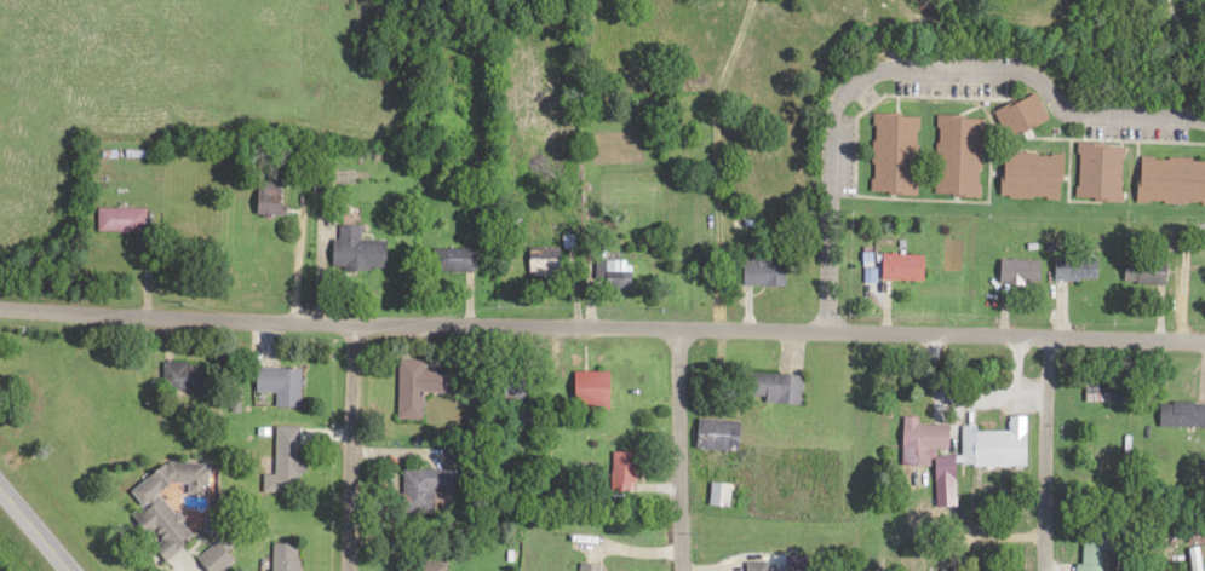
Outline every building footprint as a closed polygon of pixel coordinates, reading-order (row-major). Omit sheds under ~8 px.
[(998,117),(1012,143),(1052,123),(1039,96),(998,117)] [(923,118),(878,117),(876,197),(922,197),(923,118)] [(942,119),(939,199),(983,201),(987,120),(942,119)] [(1078,205),(1124,206),(1125,148),(1079,147),(1078,205)] [(1007,156),(1005,202),(1065,204),(1066,158),(1007,156)] [(1140,161),(1140,208),(1204,209),(1204,162),(1140,161)] [(286,186),(261,186),(261,220),(286,220),(286,186)] [(148,212),(99,212),(99,236),(148,236),(148,212)] [(389,243),(363,243),(363,229),(340,229),(340,273),(389,273),(389,243)] [(747,290),(788,290),(788,264),(766,264),(766,250),(756,250),(756,264),(747,264),(747,290)] [(532,251),(532,278),(564,278),(564,251),(532,251)] [(478,252),(436,252),(436,275),(478,275),(478,252)] [(927,258),(886,258),(886,284),(927,284),(927,258)] [(1100,259),(1058,259),(1058,284),(1100,284),(1100,259)] [(1168,262),(1127,262),(1127,289),(1168,289),(1168,262)] [(1042,263),(1003,263),(1003,287),(1042,287),(1042,263)] [(634,292),(634,265),(609,265),(609,292),(634,292)] [(426,374),(426,363),(399,364),(400,422),(425,422),(425,396),(453,395),(453,374),(426,374)] [(207,367),(165,367),(165,393),(207,393),(207,367)] [(278,411),(303,411),(304,371),(259,371),(258,395),(278,396),(278,411)] [(528,402),(528,371),(493,371),(493,402),(528,402)] [(758,406),(804,406),(804,378),(758,378),(758,406)] [(613,413),(613,379),(578,379),(578,413),(613,413)] [(1163,406),(1163,430),(1204,430),(1204,406),(1163,406)] [(963,432),(963,470),(1027,470),(1027,420),(1010,420),(1010,432),(963,432)] [(920,428),(920,421),(906,421),(905,468),(933,469),(933,453),(951,454),(952,428),(920,428)] [(699,453),(742,454),(742,424),(700,423),(699,453)] [(300,449),(276,449),(276,496),(300,496),(300,449)] [(638,494),(638,455),(615,455),(615,494),(638,494)] [(956,494),(952,460),(936,461),(939,495),(956,494)] [(436,516),(437,491),(455,491),(455,472),(405,472),(405,516),(436,516)] [(733,487),(713,487),(713,509),(733,509),(733,487)] [(156,549),(170,564),(198,539),(162,500),(141,520),(162,543),(156,549)] [(1204,545),(1204,522),(1189,522),(1189,545),(1204,545)] [(1112,540),(1085,537),(1082,570),(1109,570),(1112,540)] [(230,540),(200,556),(208,570),(229,570),(237,567),(229,552),(235,548),(230,540)] [(274,547),(274,570),(300,570),(301,547),(274,547)] [(1192,552),(1192,570),(1203,570),(1203,552),(1192,552)]
